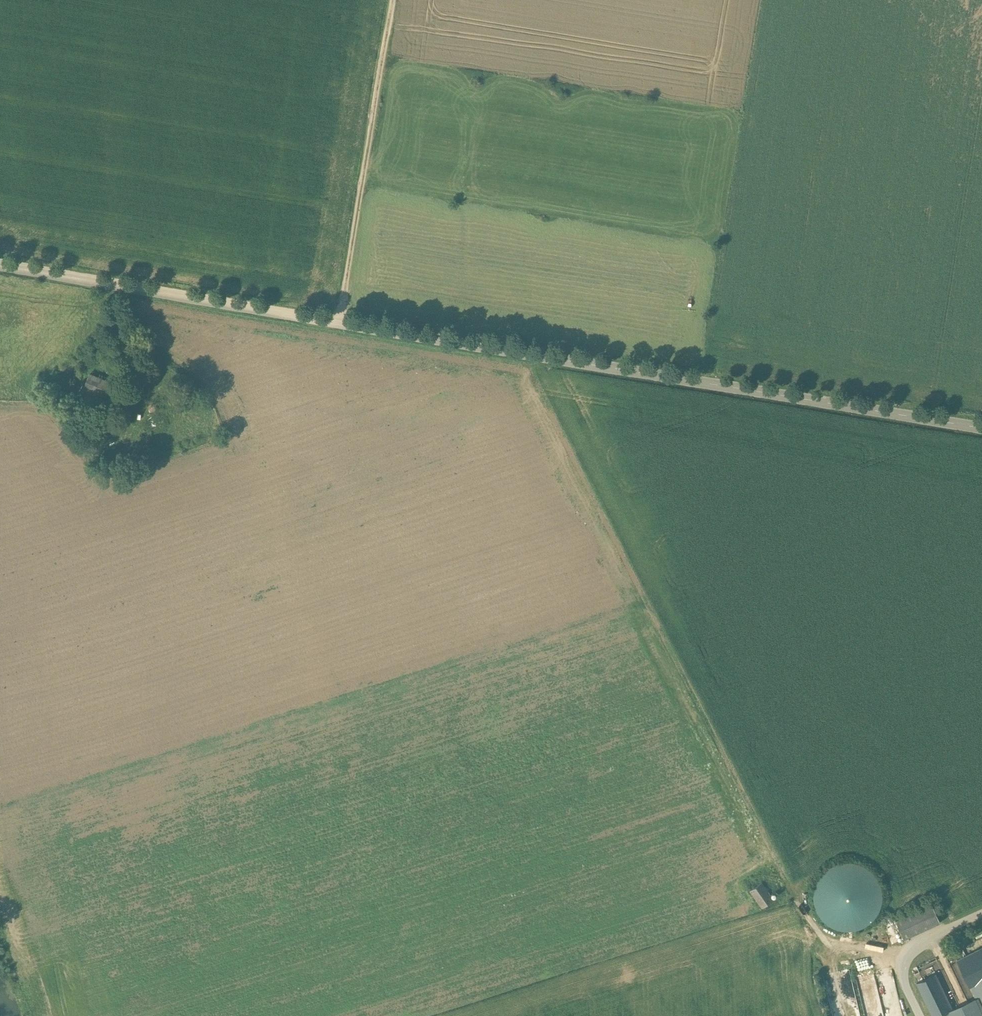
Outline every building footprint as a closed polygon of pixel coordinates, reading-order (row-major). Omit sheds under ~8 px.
[(114,384),(90,373),(83,388),(100,395),(107,398),(114,384)] [(100,395),(83,388),(80,396),(96,403),(100,395)] [(177,439),(185,435),(180,426),(173,430),(177,439)] [(878,896),(868,868),(844,860),(818,869),(810,894),(820,922),(845,930),(870,921),(878,896)] [(761,881),(750,889),(762,906),(774,898),(761,881)] [(932,904),(895,920),(904,939),(940,922),(932,904)] [(956,958),(968,986),(981,979),(981,946),(956,958)] [(892,970),(874,974),(884,1015),(903,1015),(892,970)] [(935,972),(917,981),(933,1015),(935,1015),(948,1010),(948,1009),(951,1007),(935,972)] [(856,978),(865,1015),(884,1015),(874,974),(856,978)] [(969,986),(974,997),(976,996),(981,1009),(981,979),(969,986)] [(948,1009),(948,1010),(951,1015),(981,1015),(981,1009),(976,996),(974,997),(951,1007),(948,1009)]
